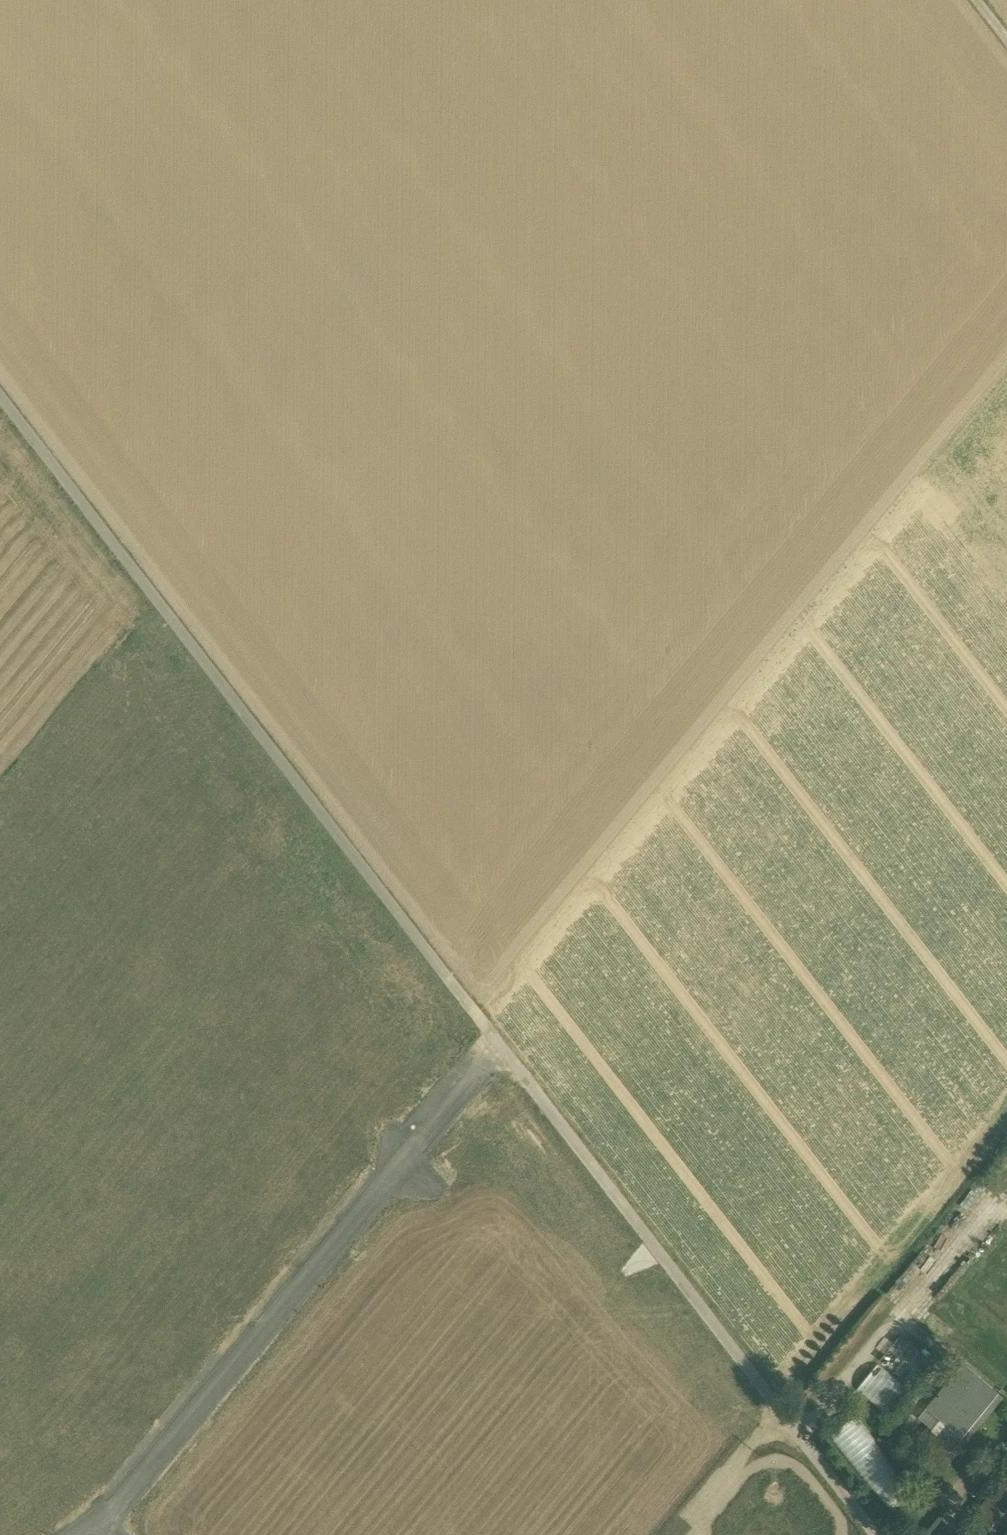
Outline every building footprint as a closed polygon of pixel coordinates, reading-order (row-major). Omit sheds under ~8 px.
[(898,1333),(877,1359),(906,1383),(927,1358),(898,1333)] [(903,1386),(874,1362),(852,1389),(881,1413),(903,1386)] [(965,1366),(940,1396),(954,1407),(966,1392),(978,1377),(965,1366)] [(998,1393),(979,1378),(978,1377),(966,1392),(986,1408),(998,1393)] [(944,1420),(921,1448),(940,1464),(986,1408),(966,1392),(954,1407),(944,1420)] [(954,1407),(940,1396),(929,1410),(940,1420),(944,1420),(954,1407)] [(915,1494),(853,1414),(827,1434),(889,1514),(915,1494)] [(996,1488),(997,1489),(974,1516),(997,1534),(1006,1534),(1006,1475),(996,1488)]
